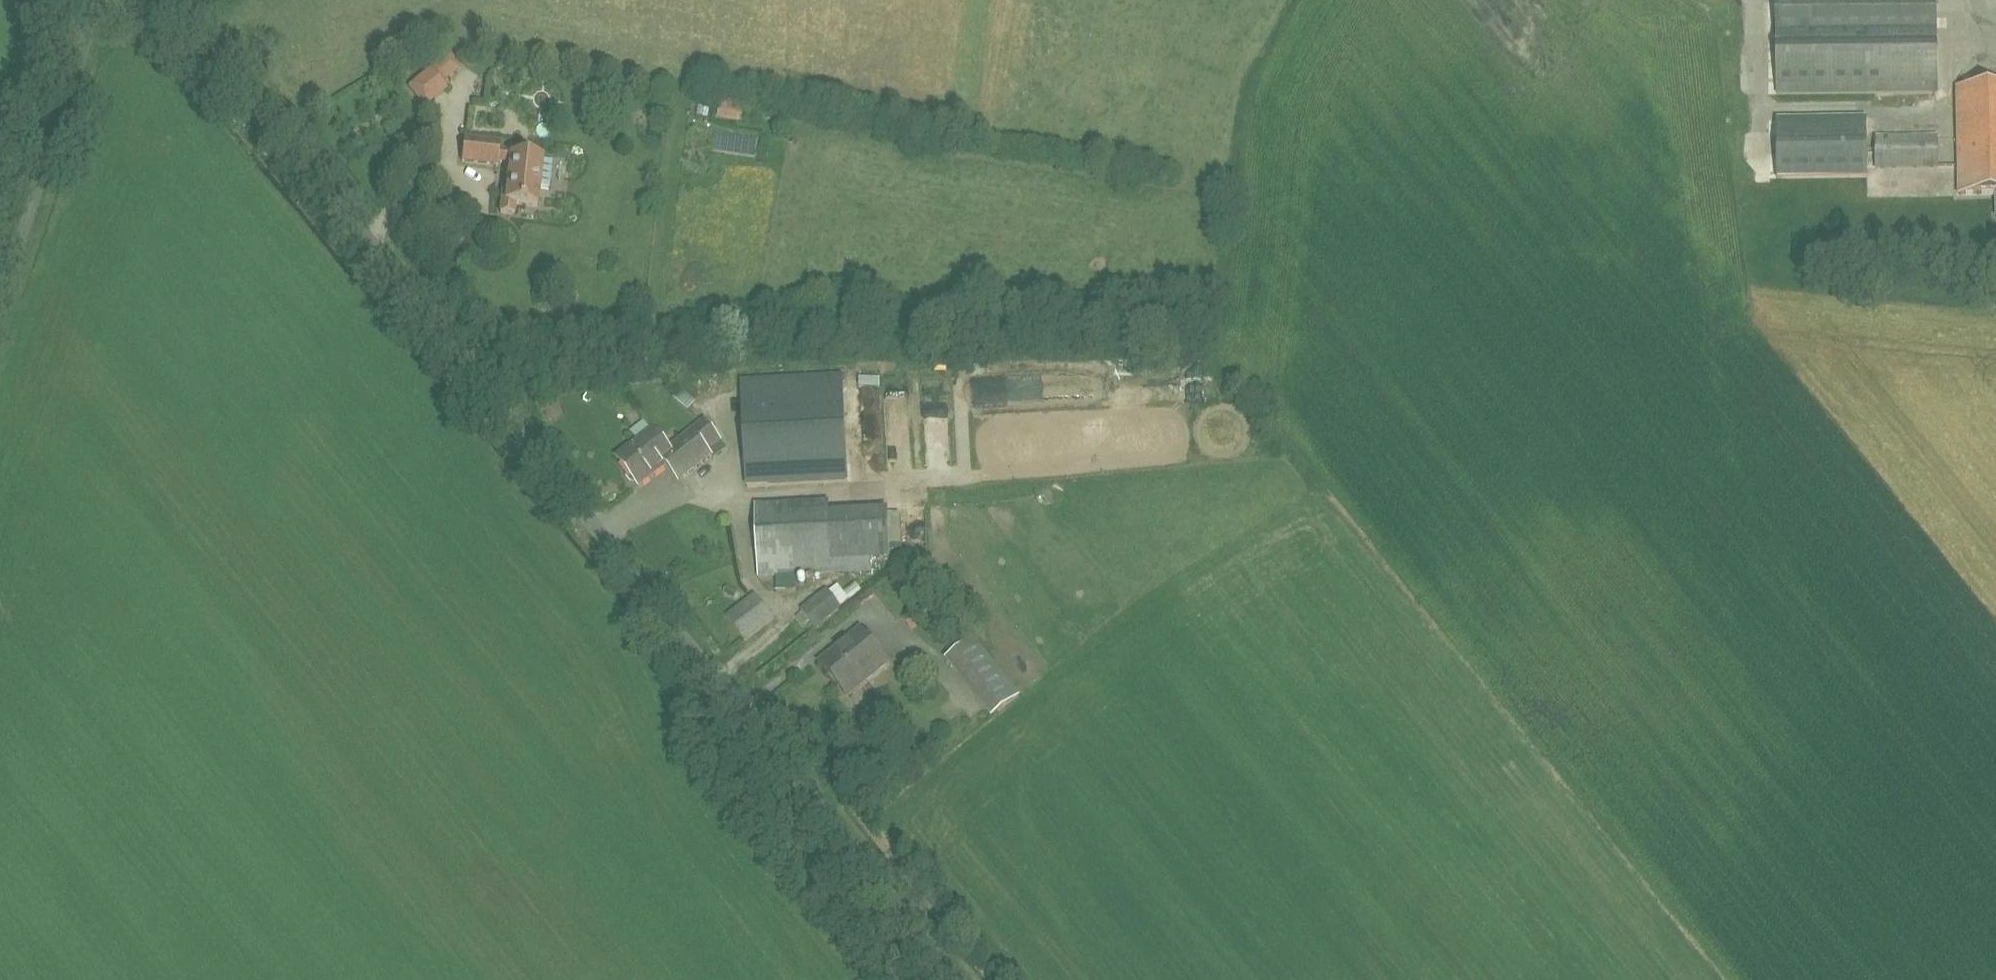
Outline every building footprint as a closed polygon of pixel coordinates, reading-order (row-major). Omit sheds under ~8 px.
[(1939,93),(1937,0),(1913,0),(1777,2),(1779,95),(1939,93)] [(450,52),(407,87),(425,108),(448,89),(443,83),(462,68),(450,52)] [(1995,194),(1995,88),(1959,89),(1962,195),(1995,194)] [(719,119),(737,124),(742,106),(724,101),(719,119)] [(1866,177),(1865,127),(1865,116),(1776,119),(1776,128),(1777,179),(1866,177)] [(1876,168),(1938,167),(1938,136),(1875,137),(1876,168)] [(500,143),(464,139),(462,161),(498,165),(498,162),(510,163),(507,192),(503,191),(500,213),(514,215),(515,205),(537,207),(542,159),(523,157),(523,153),(499,151),(500,143)] [(1171,376),(1171,397),(1203,397),(1203,377),(1171,376)] [(862,389),(882,390),(882,381),(862,381),(862,389)] [(742,391),(747,487),(847,481),(842,386),(742,391)] [(630,481),(635,482),(639,486),(671,460),(684,476),(711,454),(707,450),(720,440),(705,421),(669,449),(654,429),(617,458),(626,470),(625,475),(630,481)] [(889,504),(754,512),(758,577),(775,576),(776,591),(796,590),(796,575),(832,573),(831,559),(892,556),(889,504)] [(905,547),(903,515),(892,516),(893,547),(905,547)] [(825,590),(801,610),(815,628),(839,608),(825,590)] [(755,595),(726,618),(744,641),(773,619),(755,595)] [(847,696),(888,663),(860,629),(819,662),(847,696)]
